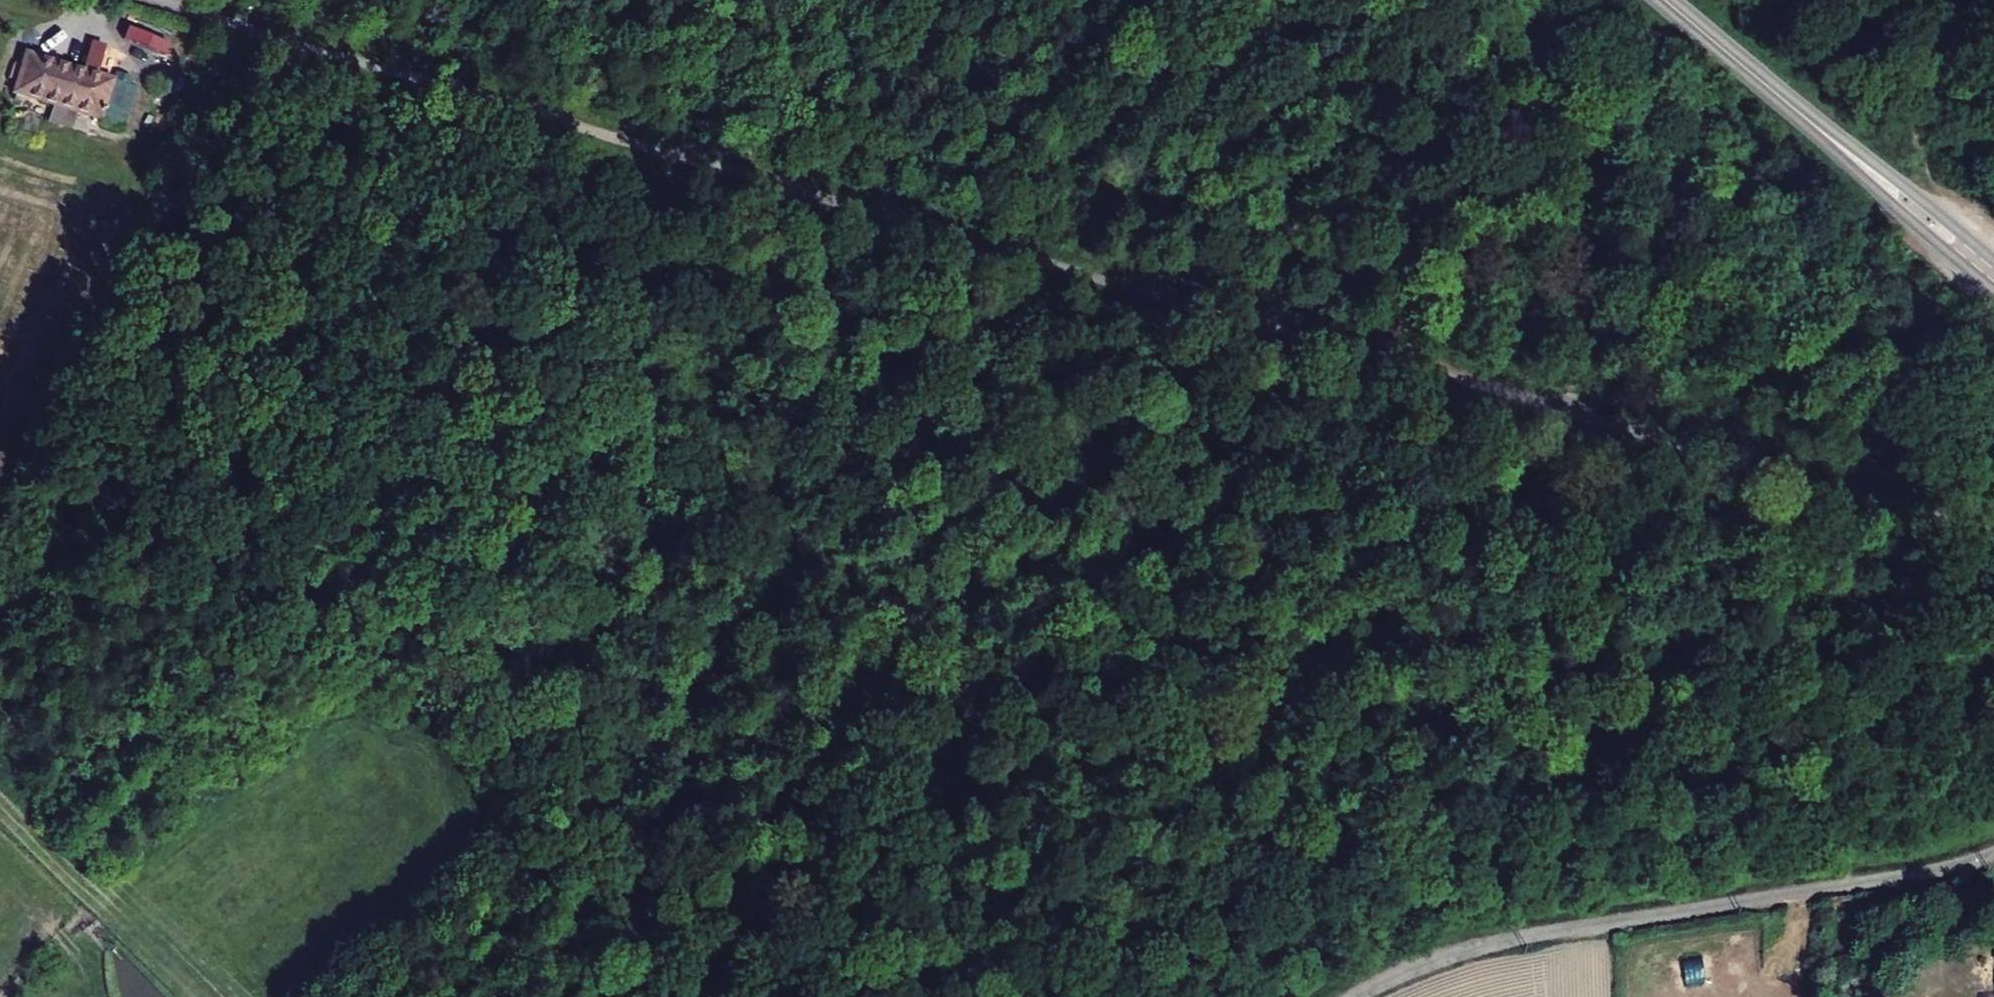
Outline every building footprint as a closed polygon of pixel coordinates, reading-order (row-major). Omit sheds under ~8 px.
[(10,94),(99,124),(113,77),(22,50),(10,94)]
